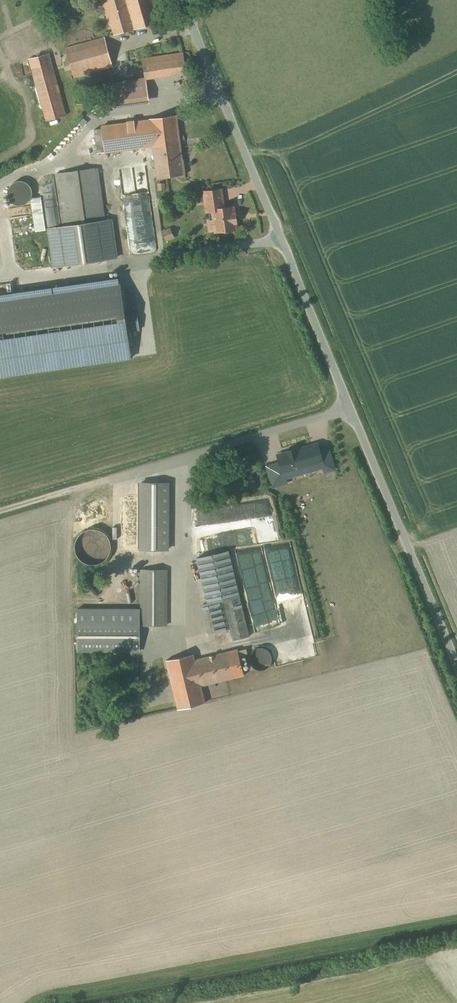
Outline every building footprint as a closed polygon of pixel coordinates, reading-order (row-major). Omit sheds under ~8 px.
[(135,30),(126,0),(105,0),(116,35),(135,30)] [(135,30),(160,23),(154,0),(126,0),(135,30)] [(105,42),(64,51),(72,85),(112,76),(105,42)] [(146,75),(111,80),(114,105),(150,101),(148,80),(186,73),(184,53),(144,58),(146,75)] [(45,55),(25,61),(44,125),(64,119),(45,55)] [(107,153),(155,145),(181,142),(177,115),(103,126),(107,153)] [(97,140),(77,142),(78,156),(98,154),(97,140)] [(186,174),(181,142),(155,145),(159,179),(186,174)] [(99,166),(53,172),(54,176),(60,220),(44,222),(51,267),(112,258),(99,166)] [(208,212),(214,211),(214,210),(224,209),(221,190),(205,192),(208,212)] [(234,207),(224,209),(214,210),(214,211),(217,232),(237,229),(236,223),(237,223),(236,214),(235,214),(234,207)] [(0,298),(0,379),(130,360),(117,280),(0,298)] [(317,444),(278,456),(280,464),(284,477),(300,472),(300,470),(323,463),(320,451),(317,444)] [(325,470),(334,468),(328,449),(320,451),(323,463),(325,470)] [(268,467),(273,486),(285,482),(284,477),(280,464),(268,467)] [(165,551),(166,484),(136,483),(135,550),(165,551)] [(89,528),(82,530),(77,533),(75,536),(72,541),(72,549),(74,555),(77,559),(82,562),(87,563),(94,563),(99,561),(103,556),(106,552),(107,546),(106,541),(103,535),(101,533),(95,529),(89,528)] [(228,549),(195,557),(207,605),(201,606),(208,633),(229,628),(232,639),(249,635),(228,549)] [(165,571),(139,571),(138,626),(165,626),(165,571)] [(137,650),(137,609),(78,608),(78,649),(137,650)] [(196,661),(194,655),(166,661),(176,701),(178,711),(206,704),(203,694),(201,686),(245,675),(239,651),(196,661)]
